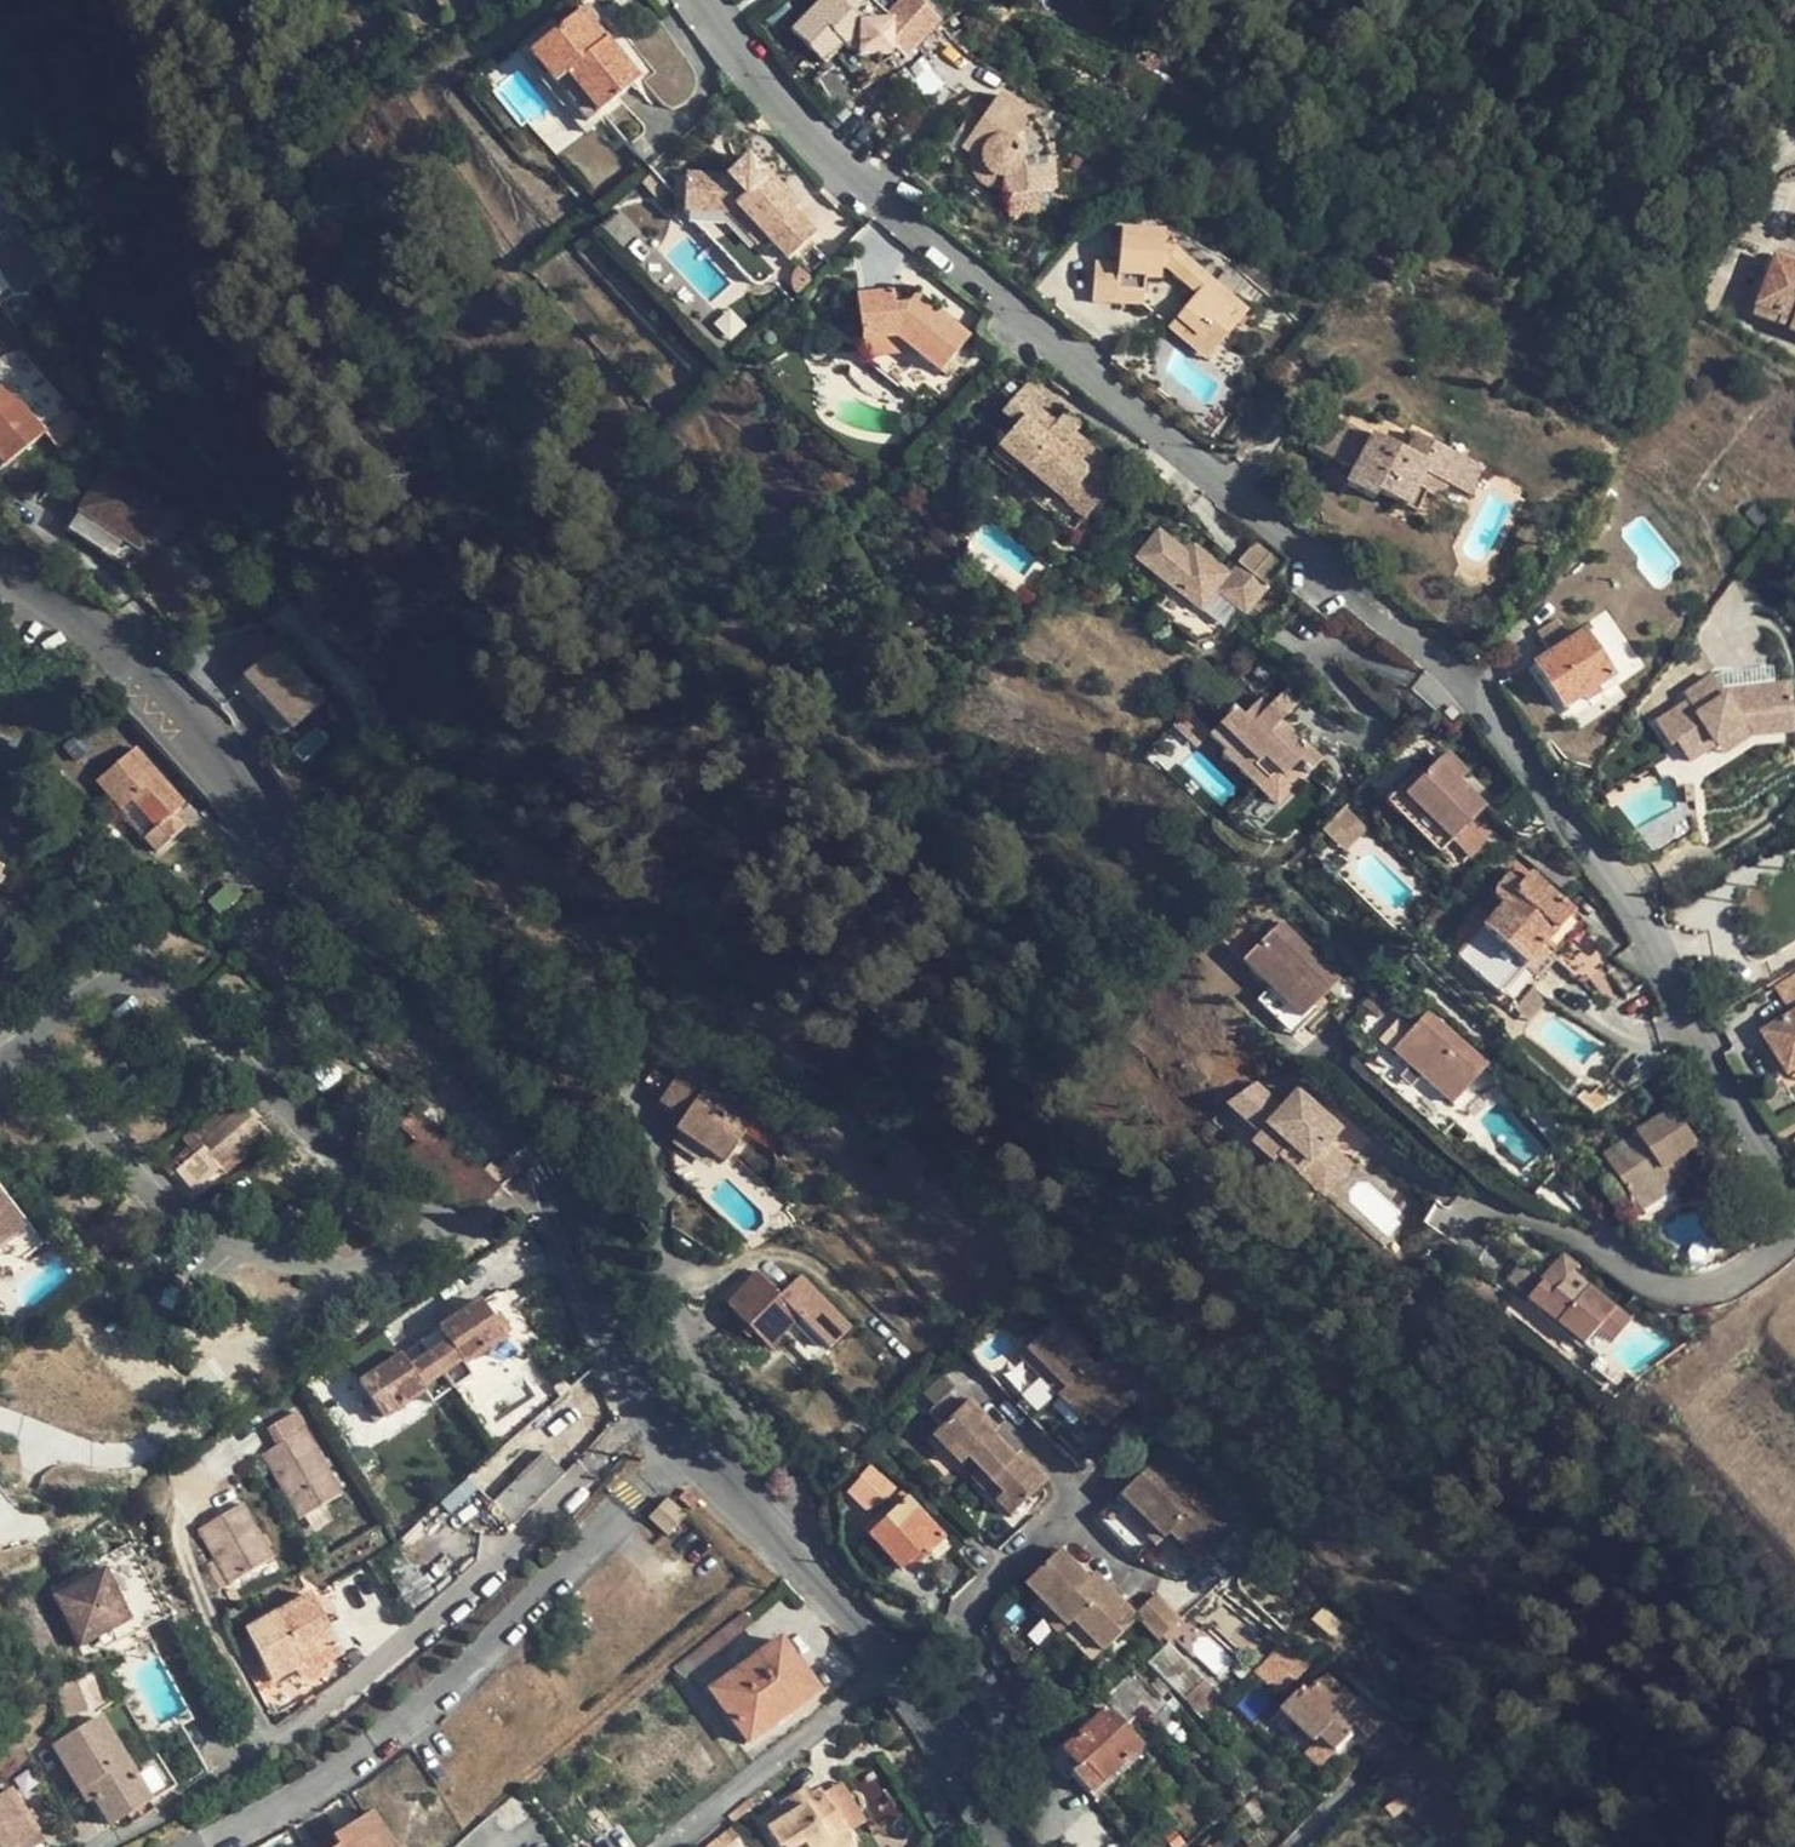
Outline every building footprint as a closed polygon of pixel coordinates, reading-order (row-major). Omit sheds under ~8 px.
[(789,28),(827,66),(846,44),(850,48),(858,48),(858,52),(896,52),(896,45),(908,57),(943,19),(922,0),(901,0),(886,16),(863,15),(857,10),(866,0),(816,0),(789,28)] [(588,5),(577,15),(602,45),(609,39),(614,34),(588,5)] [(602,45),(577,15),(530,54),(587,126),(642,79),(609,39),(602,45)] [(1006,201),(1041,196),(1056,194),(1053,166),(1046,166),(1046,153),(1041,140),(1036,132),(1029,125),(1031,121),(998,99),(961,149),(968,155),(968,166),(972,176),(977,184),(986,190),(995,194),(1005,195),(1006,201)] [(686,214),(727,215),(737,207),(766,238),(788,261),(816,235),(794,212),(799,207),(770,176),(768,179),(749,157),(727,176),(686,175),(686,214)] [(662,208),(674,196),(652,170),(640,181),(662,208)] [(1042,211),(1041,196),(1006,201),(1008,214),(1042,211)] [(755,246),(766,238),(737,207),(727,215),(755,246)] [(1157,283),(1158,271),(1160,251),(1159,236),(1118,233),(1116,267),(1091,265),(1089,302),(1141,306),(1143,281),(1157,283)] [(1173,252),(1160,251),(1158,271),(1166,272),(1196,298),(1209,283),(1173,252)] [(1777,265),(1794,271),(1794,262),(1781,256),(1777,265)] [(1794,334),(1794,271),(1777,265),(1759,310),(1786,321),(1782,329),(1794,334)] [(2,302),(13,293),(0,272),(0,306),(2,302)] [(1246,314),(1209,283),(1196,298),(1176,320),(1198,338),(1209,326),(1223,340),(1246,314)] [(974,344),(931,308),(922,317),(916,310),(903,312),(900,297),(859,301),(864,343),(898,339),(914,354),(886,359),(890,370),(925,401),(974,344)] [(922,301),(916,310),(922,317),(931,308),(922,301)] [(1206,360),(1223,340),(1209,326),(1198,338),(1176,320),(1169,328),(1206,360)] [(866,360),(886,359),(914,354),(898,339),(864,343),(866,360)] [(21,346),(0,357),(0,376),(6,383),(50,432),(75,411),(21,346)] [(921,407),(925,401),(890,370),(886,359),(866,360),(866,361),(921,407)] [(50,432),(6,383),(0,389),(0,443),(5,449),(0,454),(0,462),(6,470),(50,432)] [(1112,467),(1073,434),(1063,445),(1049,435),(1055,428),(1037,413),(1045,402),(1025,387),(1000,419),(1008,425),(1013,430),(982,464),(1071,537),(1107,493),(1098,486),(1112,467)] [(1002,432),(1008,425),(1000,419),(979,402),(967,417),(986,434),(993,426),(1002,432)] [(1065,418),(1055,428),(1049,435),(1063,445),(1073,434),(1077,429),(1065,418)] [(1317,453),(1331,460),(1347,426),(1332,418),(1317,453)] [(1373,439),(1347,426),(1331,460),(1354,471),(1346,485),(1374,499),(1378,492),(1417,513),(1427,492),(1441,499),(1449,486),(1472,498),(1485,469),(1417,436),(1409,453),(1374,436),(1373,439)] [(173,508),(112,467),(84,509),(144,551),(173,508)] [(144,551),(84,509),(70,529),(131,570),(144,551)] [(1198,558),(1163,529),(1139,558),(1168,581),(1163,587),(1168,592),(1155,607),(1199,643),(1208,631),(1217,639),(1256,593),(1261,598),(1272,586),(1244,563),(1233,576),(1206,553),(1203,557),(1198,558)] [(1606,611),(1589,621),(1626,682),(1647,670),(1625,634),(1621,636),(1606,611)] [(324,692),(262,616),(231,641),(246,659),(239,664),(287,723),(324,692)] [(1565,709),(1615,677),(1586,632),(1536,664),(1565,709)] [(1691,703),(1658,725),(1673,746),(1679,742),(1692,760),(1718,743),(1733,732),(1742,726),(1748,735),(1794,730),(1790,685),(1724,693),(1714,677),(1686,696),(1691,703)] [(246,678),(237,686),(279,735),(288,727),(246,678)] [(1298,756),(1314,770),(1323,762),(1285,727),(1295,716),(1281,702),(1271,713),(1261,705),(1245,720),(1235,711),(1213,734),(1229,750),(1225,755),(1262,791),(1298,756)] [(1211,736),(1191,714),(1180,724),(1175,729),(1196,750),(1211,736)] [(1718,743),(1724,751),(1748,735),(1742,726),(1733,732),(1718,743)] [(135,746),(96,780),(120,809),(131,800),(154,827),(151,831),(162,843),(190,820),(179,806),(184,802),(135,746)] [(1448,750),(1440,759),(1461,780),(1469,771),(1448,750)] [(1279,807),(1314,770),(1298,756),(1262,791),(1279,807)] [(1400,797),(1448,843),(1451,840),(1454,837),(1466,847),(1462,852),(1468,858),(1485,841),(1476,831),(1468,824),(1487,805),(1461,780),(1440,759),(1438,758),(1400,797)] [(1440,852),(1448,843),(1400,797),(1394,791),(1386,799),(1440,852)] [(1365,831),(1346,812),(1325,833),(1346,853),(1365,831)] [(1481,826),(1476,831),(1485,841),(1491,835),(1481,826)] [(1451,840),(1462,852),(1466,847),(1454,837),(1451,840)] [(1524,968),(1525,969),(1543,948),(1576,911),(1532,874),(1522,885),(1510,874),(1492,894),(1504,905),(1493,918),(1480,906),(1469,918),(1483,930),(1459,957),(1501,994),(1524,968)] [(1543,948),(1554,957),(1586,920),(1576,911),(1543,948)] [(1248,959),(1274,987),(1304,1019),(1324,1000),(1341,981),(1285,923),(1248,959)] [(1557,960),(1554,957),(1543,948),(1525,969),(1539,981),(1557,960)] [(1782,985),(1794,1004),(1794,977),(1782,985)] [(1335,1012),(1324,1000),(1304,1019),(1274,987),(1261,1000),(1296,1037),(1323,1012),(1328,1018),(1335,1012)] [(1530,1024),(1546,1003),(1534,991),(1515,1011),(1530,1024)] [(1376,995),(1369,1004),(1382,1016),(1394,1002),(1388,996),(1376,995)] [(1397,1055),(1456,1108),(1493,1066),(1435,1013),(1417,1033),(1397,1055)] [(1764,1033),(1790,1077),(1794,1073),(1794,1013),(1764,1033)] [(1385,1044),(1397,1055),(1417,1033),(1404,1022),(1385,1044)] [(1436,1131),(1456,1108),(1397,1055),(1385,1044),(1365,1066),(1436,1131)] [(683,1134),(702,1147),(713,1100),(702,1094),(707,1086),(683,1070),(657,1107),(680,1124),(677,1130),(683,1134)] [(663,1093),(669,1082),(655,1072),(649,1084),(663,1093)] [(715,1091),(707,1086),(702,1094),(713,1100),(715,1091)] [(1327,1151),(1284,1112),(1257,1088),(1230,1109),(1262,1136),(1254,1146),(1275,1166),(1282,1161),(1302,1179),(1308,1172),(1331,1193),(1350,1171),(1327,1151)] [(752,1117),(715,1091),(713,1100),(748,1124),(752,1117)] [(1299,1096),(1284,1112),(1327,1151),(1342,1135),(1299,1096)] [(702,1147),(726,1163),(751,1126),(748,1124),(713,1100),(702,1147)] [(453,1139),(414,1104),(397,1123),(415,1140),(416,1141),(421,1142),(446,1167),(434,1181),(458,1204),(483,1201),(484,1202),(499,1186),(453,1139)] [(199,1142),(204,1149),(220,1167),(224,1171),(266,1136),(241,1107),(199,1142)] [(1604,1159),(1612,1171),(1636,1205),(1669,1183),(1664,1174),(1683,1161),(1700,1151),(1674,1113),(1604,1159)] [(675,1171),(689,1185),(695,1172),(702,1147),(683,1134),(673,1145),(675,1171)] [(407,1157),(434,1181),(446,1167),(421,1142),(416,1141),(415,1140),(413,1146),(409,1151),(411,1154),(407,1157)] [(702,1199),(726,1163),(702,1147),(695,1172),(689,1185),(702,1199)] [(190,1191),(220,1167),(204,1149),(175,1172),(190,1191)] [(1689,1170),(1683,1161),(1664,1174),(1669,1183),(1689,1170)] [(1676,1193),(1669,1183),(1636,1205),(1612,1171),(1602,1177),(1633,1222),(1676,1193)] [(1325,1200),(1331,1193),(1308,1172),(1302,1179),(1325,1200)] [(17,1232),(23,1227),(0,1196),(0,1208),(17,1232)] [(17,1232),(0,1208),(0,1245),(17,1232)] [(724,1301),(770,1347),(795,1323),(826,1353),(854,1325),(800,1272),(780,1292),(756,1268),(724,1301)] [(537,1295),(521,1271),(480,1297),(494,1321),(537,1295)] [(1620,1319),(1563,1272),(1554,1282),(1546,1291),(1537,1283),(1533,1280),(1520,1297),(1575,1343),(1587,1328),(1602,1340),(1620,1319)] [(1544,1274),(1537,1283),(1546,1291),(1554,1282),(1544,1274)] [(480,1329),(494,1321),(480,1297),(466,1305),(480,1329)] [(1043,1361),(1068,1386),(1092,1410),(1084,1419),(1099,1434),(1130,1402),(1053,1323),(1021,1354),(1035,1368),(1043,1361)] [(1035,1368),(1060,1394),(1068,1386),(1043,1361),(1035,1368)] [(1068,1386),(1060,1394),(1084,1419),(1092,1410),(1068,1386)] [(969,1457),(981,1469),(1003,1492),(995,1500),(1011,1516),(1048,1479),(1021,1451),(1016,1456),(994,1433),(999,1428),(971,1400),(934,1437),(961,1464),(969,1457)] [(303,1431),(261,1456),(300,1521),(341,1497),(303,1431)] [(510,1484),(490,1503),(485,1508),(507,1529),(564,1473),(544,1452),(510,1484)] [(1140,1511),(1165,1539),(1172,1532),(1188,1550),(1201,1563),(1209,1555),(1230,1576),(1256,1551),(1191,1482),(1184,1488),(1158,1460),(1123,1493),(1140,1511)] [(486,1461),(467,1478),(490,1503),(510,1484),(486,1461)] [(851,1494),(868,1512),(880,1499),(884,1502),(896,1489),(872,1467),(851,1494)] [(972,1477),(995,1500),(1003,1492),(981,1469),(972,1477)] [(865,1529),(870,1534),(911,1497),(905,1491),(865,1529)] [(696,1506),(685,1497),(676,1506),(687,1516),(696,1506)] [(949,1536),(911,1497),(870,1534),(902,1570),(923,1551),(927,1556),(949,1536)] [(279,1558),(247,1503),(202,1530),(235,1584),(279,1558)] [(681,1520),(666,1504),(645,1524),(660,1540),(681,1520)] [(1157,1546),(1165,1539),(1140,1511),(1132,1518),(1157,1546)] [(128,1544),(99,1559),(104,1569),(132,1623),(137,1632),(166,1618),(128,1544)] [(1074,1622),(1089,1637),(1104,1652),(1138,1618),(1136,1616),(1096,1573),(1090,1578),(1062,1549),(1026,1583),(1041,1599),(1068,1628),(1074,1622)] [(1194,1569),(1201,1563),(1188,1550),(1182,1555),(1194,1569)] [(104,1569),(50,1597),(78,1650),(132,1623),(104,1569)] [(342,1656),(314,1602),(309,1595),(244,1631),(246,1635),(271,1682),(292,1670),(298,1681),(342,1656)] [(1158,1597),(1136,1616),(1138,1618),(1158,1640),(1180,1619),(1158,1597)] [(1059,1636),(1068,1628),(1041,1599),(1032,1607),(1059,1636)] [(741,1612),(673,1667),(680,1677),(748,1621),(741,1612)] [(224,1630),(231,1643),(246,1635),(244,1631),(238,1622),(224,1630)] [(1097,1658),(1104,1652),(1089,1637),(1083,1642),(1097,1658)] [(779,1639),(709,1689),(747,1741),(816,1692),(779,1639)] [(1205,1721),(1227,1699),(1170,1643),(1149,1662),(1205,1721)] [(695,1672),(707,1686),(738,1658),(725,1644),(695,1672)] [(1256,1670),(1280,1692),(1303,1668),(1278,1645),(1256,1670)] [(1078,1767),(1071,1775),(1080,1784),(1090,1795),(1143,1746),(1127,1729),(1144,1711),(1153,1720),(1150,1725),(1157,1732),(1177,1714),(1135,1671),(1102,1704),(1097,1699),(1078,1718),(1087,1726),(1062,1750),(1078,1767)] [(1360,1693),(1355,1699),(1326,1673),(1310,1690),(1304,1685),(1281,1710),(1315,1743),(1321,1737),(1337,1752),(1353,1736),(1349,1731),(1357,1724),(1369,1735),(1386,1717),(1360,1693)] [(76,1682),(55,1689),(65,1720),(86,1712),(76,1682)] [(88,1787),(95,1799),(111,1827),(124,1819),(128,1827),(154,1811),(149,1803),(132,1773),(101,1718),(53,1746),(79,1792),(88,1787)] [(1067,1778),(1071,1775),(1078,1767),(1062,1750),(1052,1761),(1067,1778)] [(155,1761),(132,1773),(149,1803),(172,1790),(155,1761)] [(839,1782),(821,1792),(845,1832),(862,1821),(839,1782)] [(776,1802),(779,1807),(782,1812),(809,1795),(804,1786),(776,1802)] [(86,1804),(95,1799),(88,1787),(79,1792),(86,1804)] [(845,1832),(821,1792),(819,1789),(809,1795),(782,1812),(779,1807),(760,1820),(777,1846),(820,1846),(845,1832)] [(0,1799),(0,1846),(46,1846),(11,1792),(0,1799)] [(1257,1795),(1242,1807),(1263,1830),(1276,1818),(1257,1795)] [(746,1807),(725,1823),(731,1830),(752,1814),(746,1807)] [(326,1846),(396,1846),(372,1809),(333,1834),(336,1840),(326,1846)] [(945,1844),(947,1846),(961,1846),(970,1841),(963,1831),(945,1844)] [(845,1832),(820,1846),(836,1846),(849,1839),(845,1832)] [(238,1846),(267,1846),(260,1835),(238,1846)] [(715,1846),(732,1846),(727,1838),(715,1846)]
